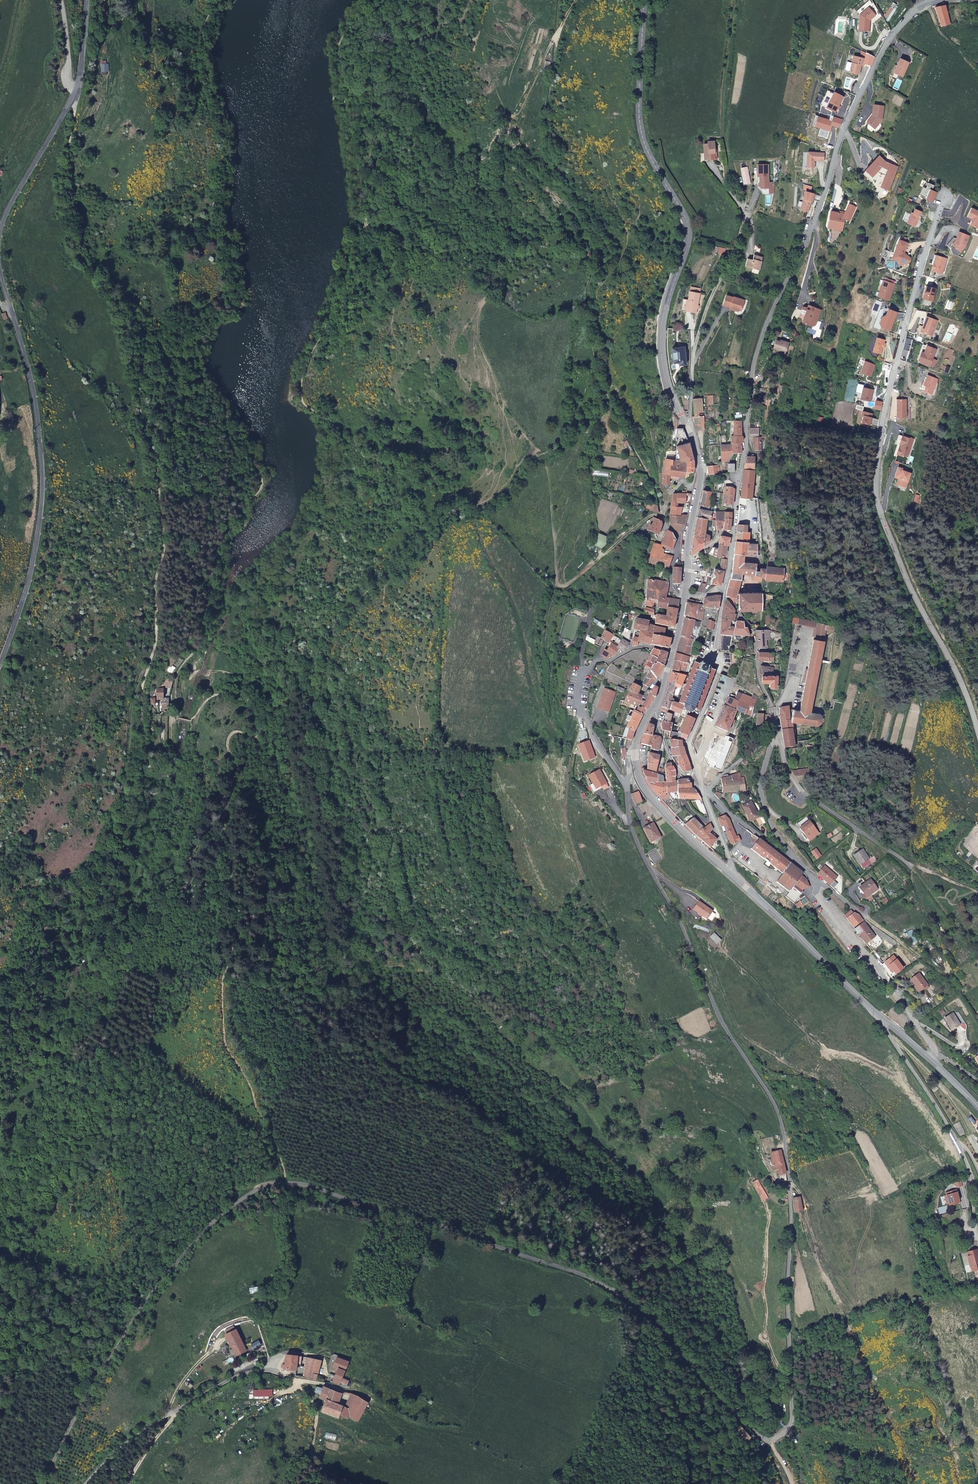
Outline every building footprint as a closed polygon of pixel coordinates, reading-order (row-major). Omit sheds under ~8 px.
[(859,16),(868,8),(865,5),(856,12),(859,16)] [(935,7),(942,27),(951,24),(946,5),(935,7)] [(875,16),(868,8),(859,16),(858,31),(868,31),(869,21),(875,16)] [(861,64),(863,64),(864,63),(869,65),(873,56),(864,52),(862,59),(853,56),(849,72),(858,75),(860,66),(861,64)] [(902,77),(908,62),(899,58),(893,73),(902,77)] [(843,97),(834,92),(826,108),(835,112),(843,97)] [(872,116),(867,123),(875,128),(882,119),(883,106),(873,105),(872,113),(872,116)] [(830,120),(818,117),(816,126),(822,127),(819,135),(828,137),(832,125),(840,127),(843,119),(831,115),(830,120)] [(708,154),(708,160),(718,160),(717,153),(716,153),(715,141),(709,141),(709,144),(705,144),(705,154),(708,154)] [(823,162),(823,154),(806,153),(806,167),(813,168),(814,161),(823,162)] [(888,191),(897,167),(890,164),(889,165),(885,163),(879,156),(863,174),(872,183),(885,169),(888,170),(880,188),(888,191)] [(852,158),(842,157),(841,165),(843,170),(850,171),(852,158)] [(761,188),(769,189),(769,182),(769,165),(758,165),(759,181),(760,183),(759,185),(761,188)] [(932,202),(936,192),(931,191),(933,185),(925,182),(920,195),(928,198),(927,200),(932,202)] [(811,201),(813,194),(804,192),(799,210),(807,212),(810,201),(811,201)] [(844,213),(839,212),(836,227),(843,228),(843,224),(841,223),(842,221),(843,221),(844,218),(850,220),(856,206),(849,203),(844,213)] [(970,218),(972,219),(972,221),(971,221),(969,224),(976,228),(977,224),(977,211),(970,207),(966,216),(970,218)] [(911,213),(907,223),(915,226),(918,216),(919,217),(921,212),(914,209),(913,214),(911,213)] [(839,212),(830,211),(827,228),(836,229),(836,227),(839,212)] [(955,240),(952,244),(960,251),(965,245),(968,235),(958,231),(956,238),(955,240)] [(953,237),(948,243),(947,245),(949,247),(952,244),(955,240),(956,238),(953,237)] [(901,243),(899,241),(896,247),(895,253),(895,260),(899,259),(900,265),(909,263),(910,258),(903,255),(905,250),(906,248),(908,243),(903,241),(901,243)] [(756,273),(762,256),(753,254),(751,259),(747,258),(744,266),(752,268),(751,271),(756,273)] [(947,257),(942,256),(934,255),(931,270),(935,271),(944,273),(947,257)] [(899,259),(895,260),(895,262),(886,260),(885,266),(892,269),(897,268),(898,268),(899,267),(900,266),(900,265),(899,259)] [(926,282),(933,285),(935,278),(928,275),(926,282)] [(890,300),(895,285),(883,282),(879,296),(890,300)] [(933,300),(934,300),(937,288),(927,286),(924,298),(933,300)] [(688,299),(686,310),(696,311),(699,293),(689,292),(688,299)] [(731,296),(724,294),(721,303),(729,305),(728,307),(733,309),(734,307),(740,309),(743,299),(732,295),(731,296)] [(957,301),(951,299),(948,306),(954,309),(957,301)] [(818,316),(817,315),(816,314),(818,310),(809,307),(808,310),(806,309),(804,309),(803,310),(800,319),(805,321),(804,324),(814,327),(817,325),(820,316),(818,316)] [(881,323),(883,327),(885,327),(889,316),(887,316),(889,309),(885,307),(880,322),(881,323)] [(890,329),(896,311),(889,309),(887,316),(889,316),(885,327),(890,329)] [(938,320),(927,315),(922,331),(933,335),(938,320)] [(677,329),(669,329),(668,329),(667,341),(676,341),(677,329)] [(886,339),(879,337),(874,351),(882,353),(884,347),(885,347),(886,345),(885,342),(886,339)] [(914,339),(907,337),(904,349),(911,350),(914,339)] [(779,342),(775,340),(773,348),(777,349),(781,351),(781,350),(785,351),(788,343),(779,340),(779,342)] [(922,351),(919,359),(932,364),(937,348),(928,345),(925,352),(922,351)] [(680,346),(671,347),(672,353),(671,353),(672,357),(673,362),(679,361),(680,364),(684,363),(687,363),(685,347),(680,347),(680,346)] [(697,365),(705,367),(707,359),(699,357),(697,365)] [(873,376),(877,365),(867,361),(863,372),(873,376)] [(928,386),(926,391),(934,394),(939,378),(929,375),(926,385),(928,386)] [(883,409),(885,401),(878,400),(877,402),(873,401),(875,389),(865,387),(862,398),(868,399),(866,405),(883,409)] [(702,398),(694,399),(695,412),(699,412),(703,412),(702,398)] [(908,399),(899,399),(899,417),(908,417),(908,399)] [(874,412),(865,410),(862,421),(872,423),(874,412)] [(699,412),(695,412),(695,417),(694,417),(694,419),(695,420),(696,430),(705,429),(704,416),(701,416),(700,416),(699,412)] [(741,435),(741,420),(737,420),(735,420),(734,435),(732,435),(732,443),(741,443),(743,439),(743,435),(741,435)] [(750,427),(750,438),(751,441),(754,441),(755,449),(761,449),(762,437),(759,437),(759,427),(750,427)] [(677,440),(687,438),(683,428),(677,428),(677,440)] [(902,446),(906,435),(900,433),(898,441),(900,441),(895,453),(898,454),(899,452),(898,452),(900,446),(902,446)] [(909,436),(906,435),(902,446),(900,446),(898,452),(899,452),(904,453),(904,452),(909,454),(915,437),(910,435),(909,436)] [(677,446),(681,462),(688,461),(694,460),(689,443),(677,446)] [(732,443),(721,444),(722,460),(728,460),(733,451),(742,452),(742,445),(741,443),(732,443)] [(755,457),(747,457),(744,468),(755,468),(755,457)] [(666,459),(663,473),(670,474),(679,476),(686,477),(687,471),(688,461),(681,462),(680,466),(673,465),(674,460),(666,459)] [(715,463),(707,464),(706,474),(714,474),(715,463)] [(908,469),(908,467),(899,464),(896,474),(900,475),(903,476),(901,482),(907,484),(912,470),(910,469),(908,469)] [(753,491),(755,470),(744,470),(741,492),(741,497),(756,498),(756,497),(754,496),(754,492),(753,491)] [(733,482),(729,479),(724,479),(724,486),(724,493),(734,494),(735,488),(733,486),(733,482)] [(682,493),(673,493),(670,514),(671,523),(680,533),(682,531),(683,530),(686,528),(688,515),(683,515),(683,506),(678,506),(679,502),(687,502),(687,493),(685,493),(685,490),(682,491),(682,493)] [(711,492),(704,490),(701,507),(704,508),(705,506),(707,506),(709,507),(712,492),(711,492)] [(734,494),(724,493),(723,501),(722,506),(728,507),(729,503),(733,504),(734,494)] [(659,504),(653,503),(652,509),(651,510),(660,512),(659,504)] [(711,519),(713,511),(708,510),(707,510),(700,508),(698,516),(707,518),(711,519)] [(717,511),(716,511),(716,520),(716,526),(717,529),(721,529),(722,522),(722,520),(725,520),(725,517),(725,511),(717,511)] [(704,536),(705,533),(707,518),(698,516),(694,535),(704,536)] [(731,528),(732,517),(725,517),(725,520),(724,522),(723,529),(731,528)] [(655,520),(645,525),(643,528),(647,530),(649,525),(652,526),(655,520)] [(650,531),(652,531),(656,533),(658,528),(661,529),(662,522),(655,520),(652,526),(650,531)] [(783,573),(784,568),(766,566),(766,570),(761,569),(761,571),(757,571),(757,564),(743,562),(744,555),(757,556),(757,543),(748,542),(749,531),(746,531),(746,524),(742,524),(742,522),(739,522),(739,524),(738,524),(737,528),(734,555),(732,572),(730,577),(740,579),(742,573),(756,575),(765,577),(764,578),(783,580),(783,573)] [(672,534),(667,532),(663,544),(675,549),(676,540),(672,534)] [(722,535),(720,535),(719,543),(728,545),(729,545),(729,542),(730,540),(731,537),(730,537),(730,535),(726,534),(722,533),(722,535)] [(703,547),(703,545),(704,536),(694,535),(691,554),(699,549),(703,547)] [(663,546),(654,543),(649,564),(650,564),(656,565),(667,567),(670,567),(673,557),(661,553),(663,546)] [(728,545),(719,543),(718,548),(713,547),(709,553),(717,555),(723,556),(724,553),(727,553),(728,545)] [(720,585),(723,570),(714,569),(711,583),(720,585)] [(740,579),(730,577),(728,587),(738,588),(740,579)] [(668,593),(668,582),(648,581),(646,603),(647,603),(654,604),(655,599),(658,600),(659,592),(668,593)] [(738,588),(728,587),(726,595),(730,595),(730,596),(733,600),(737,600),(737,594),(738,588)] [(666,598),(668,593),(659,592),(658,600),(657,605),(667,607),(669,598),(666,598)] [(762,609),(762,592),(739,592),(739,600),(740,610),(762,609)] [(715,596),(706,598),(704,599),(703,605),(703,607),(705,607),(719,608),(721,596),(715,596)] [(673,599),(669,598),(667,607),(678,609),(680,600),(673,599)] [(723,612),(737,614),(735,612),(734,609),(727,599),(724,602),(723,612)] [(689,603),(688,602),(687,602),(684,615),(685,616),(696,618),(699,605),(689,603)] [(703,605),(699,605),(696,618),(703,620),(705,607),(703,607),(703,605)] [(646,606),(644,612),(652,614),(655,615),(656,609),(654,609),(654,608),(646,606)] [(666,615),(676,617),(678,609),(667,607),(667,611),(666,615)] [(734,621),(737,614),(723,612),(722,619),(731,620),(734,621)] [(655,615),(652,614),(651,617),(656,618),(655,623),(674,627),(676,617),(666,615),(657,614),(656,615),(655,615)] [(833,631),(834,625),(793,616),(792,622),(794,622),(805,624),(815,627),(813,636),(807,668),(805,679),(816,681),(826,629),(833,631)] [(646,631),(648,624),(649,621),(646,621),(643,620),(636,618),(634,629),(640,630),(646,631)] [(698,620),(684,618),(681,635),(695,640),(696,637),(698,631),(700,624),(698,620)] [(722,635),(733,635),(734,628),(732,627),(730,627),(730,624),(731,620),(722,619),(720,635),(722,635)] [(741,635),(750,635),(747,628),(744,628),(743,622),(736,622),(734,628),(733,635),(735,635),(741,635)] [(815,627),(805,624),(804,626),(813,628),(812,636),(813,636),(815,627)] [(665,628),(654,626),(653,632),(653,634),(664,636),(665,628)] [(600,638),(603,640),(609,643),(614,634),(605,629),(600,638)] [(756,632),(757,646),(766,646),(766,636),(766,629),(756,630),(756,632)] [(653,634),(653,632),(646,631),(640,630),(640,631),(639,637),(635,636),(635,637),(639,638),(638,641),(640,642),(648,643),(651,644),(653,634)] [(671,638),(664,636),(653,634),(651,644),(669,648),(671,638)] [(695,640),(681,635),(679,643),(692,646),(693,646),(694,642),(695,640)] [(733,635),(722,635),(720,650),(725,651),(730,652),(733,635)] [(595,642),(600,645),(603,640),(600,638),(598,637),(595,642)] [(629,642),(622,639),(618,647),(624,650),(629,642)] [(611,643),(611,644),(607,650),(607,651),(610,654),(612,655),(618,647),(611,643)] [(692,646),(679,643),(676,654),(690,656),(692,646)] [(601,654),(607,657),(610,654),(607,651),(607,650),(604,648),(601,654)] [(660,651),(653,649),(651,652),(647,660),(648,661),(654,662),(660,651)] [(667,653),(660,651),(654,662),(663,666),(667,653)] [(769,651),(759,651),(759,659),(768,660),(774,660),(774,652),(769,652),(769,651)] [(690,656),(676,654),(675,660),(689,664),(690,663),(688,662),(690,656)] [(689,664),(675,660),(672,670),(686,672),(690,664),(689,664)] [(654,662),(648,661),(646,664),(650,666),(651,664),(653,665),(650,669),(656,678),(663,669),(664,666),(663,666),(654,662)] [(686,683),(680,698),(679,700),(678,702),(682,703),(682,704),(683,705),(684,708),(683,708),(683,709),(684,709),(686,710),(685,711),(686,712),(686,711),(689,712),(689,713),(690,713),(690,712),(692,712),(693,712),(693,711),(694,709),(695,710),(695,709),(700,711),(705,698),(706,699),(706,697),(705,697),(707,693),(708,693),(708,692),(707,692),(709,688),(710,688),(710,687),(709,686),(711,682),(712,682),(712,681),(711,681),(713,677),(714,677),(714,676),(713,676),(715,673),(716,670),(710,667),(710,666),(710,665),(709,665),(708,665),(707,666),(703,665),(703,664),(703,663),(702,662),(701,663),(701,664),(694,662),(686,683)] [(761,665),(760,666),(759,673),(762,673),(762,674),(772,674),(774,667),(767,666),(761,665)] [(656,678),(650,669),(644,681),(643,683),(647,686),(648,686),(649,686),(656,678)] [(675,684),(678,674),(671,672),(668,682),(675,684)] [(687,676),(678,674),(675,684),(672,695),(678,696),(687,676)] [(772,674),(762,674),(762,682),(763,682),(770,681),(770,687),(778,687),(777,674),(772,674)] [(779,715),(785,747),(797,746),(795,730),(793,730),(791,720),(801,722),(808,723),(818,725),(821,722),(823,716),(820,713),(821,708),(811,707),(816,681),(805,679),(800,706),(800,709),(793,708),(793,711),(789,712),(788,706),(779,707),(779,715)] [(172,688),(174,681),(165,681),(162,688),(158,689),(159,697),(159,698),(164,698),(166,698),(165,689),(172,688)] [(672,695),(675,684),(668,682),(665,693),(672,695)] [(639,687),(632,683),(629,691),(636,694),(639,687)] [(657,687),(654,686),(646,698),(641,705),(646,709),(654,697),(657,687)] [(615,691),(604,688),(598,707),(609,711),(615,691)] [(641,705),(646,698),(636,694),(629,691),(625,700),(638,707),(640,707),(641,705)] [(736,699),(743,702),(745,698),(744,694),(739,692),(736,699)] [(671,698),(672,696),(665,694),(661,706),(662,707),(668,709),(670,709),(672,701),(673,699),(671,698)] [(746,713),(749,705),(743,702),(736,699),(730,697),(728,696),(724,705),(723,705),(715,725),(728,731),(732,722),(734,723),(735,720),(733,719),(737,710),(743,712),(746,713)] [(678,703),(672,701),(670,709),(673,711),(678,713),(682,714),(683,709),(683,708),(684,708),(683,705),(682,704),(682,703),(678,702),(678,703)] [(643,714),(646,709),(641,705),(640,707),(638,707),(636,711),(643,714)] [(635,731),(643,714),(636,711),(634,710),(630,718),(629,717),(627,720),(629,721),(626,728),(628,729),(635,731)] [(686,715),(685,718),(679,733),(677,738),(681,739),(681,738),(687,739),(695,719),(686,715)] [(670,722),(664,720),(663,720),(662,726),(663,729),(670,731),(671,730),(672,722),(671,722),(670,722)] [(654,726),(648,723),(643,733),(652,735),(654,726)] [(632,739),(635,731),(628,729),(625,738),(627,738),(632,739)] [(671,730),(670,731),(670,735),(669,737),(677,738),(679,733),(671,730)] [(652,735),(643,733),(641,742),(643,743),(652,745),(654,735),(652,735)] [(661,739),(660,736),(654,735),(652,745),(651,747),(659,749),(661,739)] [(670,740),(671,747),(683,747),(682,741),(680,740),(672,739),(670,740)] [(589,740),(578,744),(581,752),(585,754),(587,760),(595,757),(589,740)] [(671,747),(672,756),(686,755),(684,747),(683,747),(671,747)] [(651,752),(650,758),(649,759),(649,761),(647,769),(656,771),(659,755),(658,754),(651,752)] [(686,755),(672,756),(672,758),(677,758),(678,765),(681,765),(690,764),(686,755)] [(675,769),(673,765),(668,766),(668,763),(665,763),(665,767),(665,773),(666,775),(666,781),(675,781),(675,776),(676,776),(675,769)] [(647,769),(643,768),(641,767),(648,783),(663,781),(663,775),(647,771),(647,769)] [(597,788),(604,784),(607,782),(600,769),(589,775),(594,783),(597,788)] [(792,771),(798,781),(808,780),(806,769),(792,771)] [(741,778),(741,776),(739,772),(732,774),(733,781),(741,778)] [(723,776),(721,778),(722,785),(723,791),(746,790),(744,776),(741,776),(741,778),(733,781),(732,774),(726,776),(725,775),(723,776)] [(689,779),(677,780),(678,788),(689,788),(689,779)] [(677,780),(675,781),(666,781),(667,792),(668,792),(678,791),(678,788),(677,780)] [(667,792),(666,781),(663,781),(648,783),(659,796),(669,807),(673,801),(668,792),(667,792)] [(605,786),(604,784),(597,788),(594,783),(590,785),(594,792),(605,786)] [(678,791),(679,799),(686,798),(693,798),(692,789),(692,788),(689,788),(678,788),(678,791)] [(692,789),(693,798),(701,799),(696,790),(692,789)] [(639,791),(631,793),(635,804),(642,801),(639,791)] [(673,801),(669,807),(675,813),(680,808),(675,799),(673,801)] [(750,800),(742,805),(746,812),(746,813),(750,820),(755,817),(759,825),(763,822),(762,821),(765,820),(762,816),(760,817),(750,800)] [(729,819),(725,815),(718,818),(721,825),(724,825),(729,839),(731,844),(740,840),(738,835),(736,836),(729,819)] [(800,827),(809,820),(806,815),(797,823),(800,827)] [(695,818),(685,824),(695,833),(704,827),(695,818)] [(800,827),(810,839),(819,832),(809,820),(800,827)] [(653,823),(643,828),(649,841),(659,836),(653,823)] [(704,827),(695,833),(712,849),(714,848),(714,846),(712,844),(717,838),(710,832),(713,829),(710,823),(704,827)] [(758,838),(753,844),(750,849),(782,873),(776,882),(789,891),(802,875),(804,872),(802,871),(758,838)] [(864,847),(855,853),(864,867),(878,858),(875,854),(870,857),(864,847)] [(654,848),(646,853),(653,863),(661,858),(654,848)] [(816,848),(812,851),(818,858),(821,855),(816,848)] [(835,874),(825,865),(818,873),(831,884),(836,879),(833,876),(835,874)] [(803,891),(803,888),(810,886),(807,878),(802,875),(789,891),(786,896),(795,903),(803,891)] [(871,894),(878,889),(872,880),(860,888),(867,897),(868,897),(871,894)] [(702,912),(707,915),(712,906),(698,897),(693,906),(702,912)] [(804,897),(796,904),(799,908),(807,901),(804,897)] [(851,909),(844,914),(854,927),(863,920),(859,915),(857,916),(851,909)] [(855,928),(861,937),(871,930),(863,921),(855,928)] [(715,928),(710,932),(716,940),(721,936),(715,928)] [(861,937),(866,943),(875,935),(871,930),(861,937)] [(928,987),(919,974),(910,980),(919,993),(928,987)] [(943,1020),(950,1031),(960,1025),(965,1026),(958,1015),(953,1014),(943,1020)] [(786,1170),(783,1149),(770,1153),(771,1157),(773,1167),(773,1170),(778,1169),(780,1179),(781,1182),(787,1181),(786,1170)] [(957,1188),(945,1191),(946,1194),(949,1202),(949,1205),(961,1201),(957,1188)] [(793,1199),(795,1212),(803,1210),(805,1209),(801,1196),(793,1199)] [(967,1252),(972,1271),(967,1272),(969,1279),(977,1277),(977,1249),(967,1252)] [(972,1271),(967,1252),(962,1253),(967,1272),(972,1271)] [(224,1337),(229,1347),(239,1341),(235,1331),(224,1337)] [(239,1341),(229,1347),(230,1348),(231,1347),(235,1354),(244,1349),(239,1341)] [(298,1357),(286,1356),(286,1370),(296,1371),(298,1357)] [(303,1378),(307,1379),(312,1359),(306,1358),(303,1378)] [(341,1383),(341,1382),(349,1363),(336,1358),(333,1367),(337,1368),(335,1376),(334,1379),(333,1381),(340,1385),(341,1383)] [(307,1379),(317,1380),(321,1361),(312,1359),(307,1379)] [(325,1402),(322,1413),(339,1419),(340,1416),(343,1407),(339,1405),(343,1394),(322,1388),(322,1390),(320,1395),(319,1399),(325,1402)] [(352,1408),(357,1397),(351,1394),(347,1406),(352,1408)] [(351,1411),(348,1417),(359,1422),(368,1403),(357,1397),(352,1408),(351,1411)] [(343,1407),(340,1416),(348,1419),(348,1417),(351,1411),(343,1407)] [(740,1425),(736,1420),(730,1424),(735,1429),(740,1425)] [(740,1425),(735,1429),(745,1442),(750,1438),(740,1425)]
